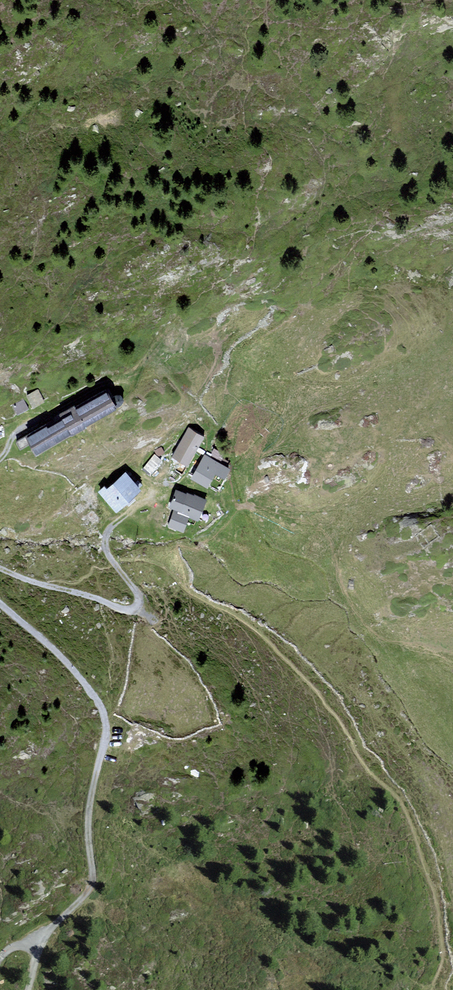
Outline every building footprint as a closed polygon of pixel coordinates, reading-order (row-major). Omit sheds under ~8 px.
[(39,409),(12,424),(24,446),(36,439),(43,451),(128,404),(109,370),(49,403),(40,387),(30,393),(39,409)] [(208,434),(190,425),(174,454),(192,464),(208,434)] [(235,465),(207,450),(193,477),(220,492),(235,465)] [(152,474),(164,460),(155,453),(143,467),(152,474)] [(147,489),(128,467),(103,488),(122,511),(147,489)] [(180,486),(172,505),(177,507),(195,514),(205,518),(213,499),(180,486)] [(177,507),(171,524),(189,531),(195,514),(177,507)]
